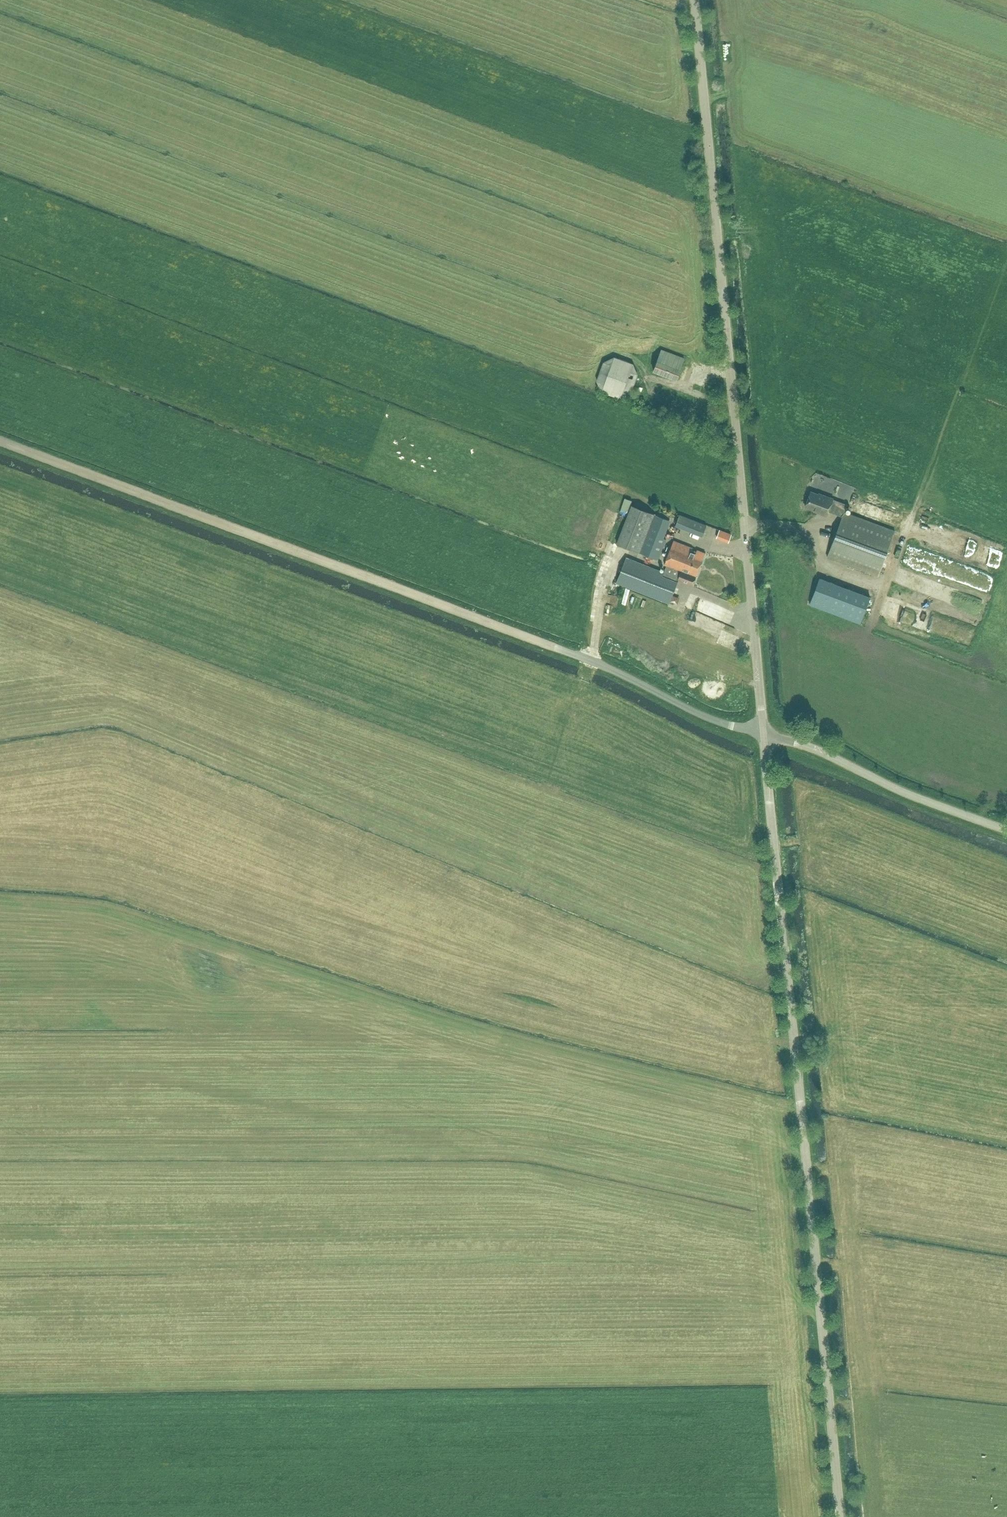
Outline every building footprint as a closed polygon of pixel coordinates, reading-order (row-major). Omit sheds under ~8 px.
[(677,379),(685,359),(661,350),(653,371),(677,379)] [(620,398),(631,393),(638,374),(633,363),(614,356),(604,361),(597,381),(602,391),(620,398)] [(818,494),(811,491),(805,506),(815,509),(814,511),(826,516),(828,511),(842,516),(827,557),(878,576),(895,530),(844,512),(847,503),(832,498),(833,497),(819,492),(818,494)] [(658,514),(632,504),(617,543),(658,560),(666,539),(663,538),(671,519),(669,519),(671,515),(660,510),(658,514)] [(607,523),(614,524),(617,509),(610,508),(607,523)] [(702,536),(706,524),(680,514),(675,526),(702,536)] [(695,552),(690,550),(691,547),(674,540),(665,564),(667,565),(664,571),(627,556),(617,582),(669,603),(678,579),(692,585),(705,553),(696,549),(695,552)] [(974,552),(972,560),(978,562),(980,554),(974,552)] [(826,610),(836,584),(819,578),(810,604),(826,610)] [(695,604),(693,613),(724,621),(726,612),(695,604)] [(974,615),(977,606),(970,604),(967,613),(974,615)] [(716,644),(718,636),(702,631),(704,625),(701,624),(697,639),(716,644)]
